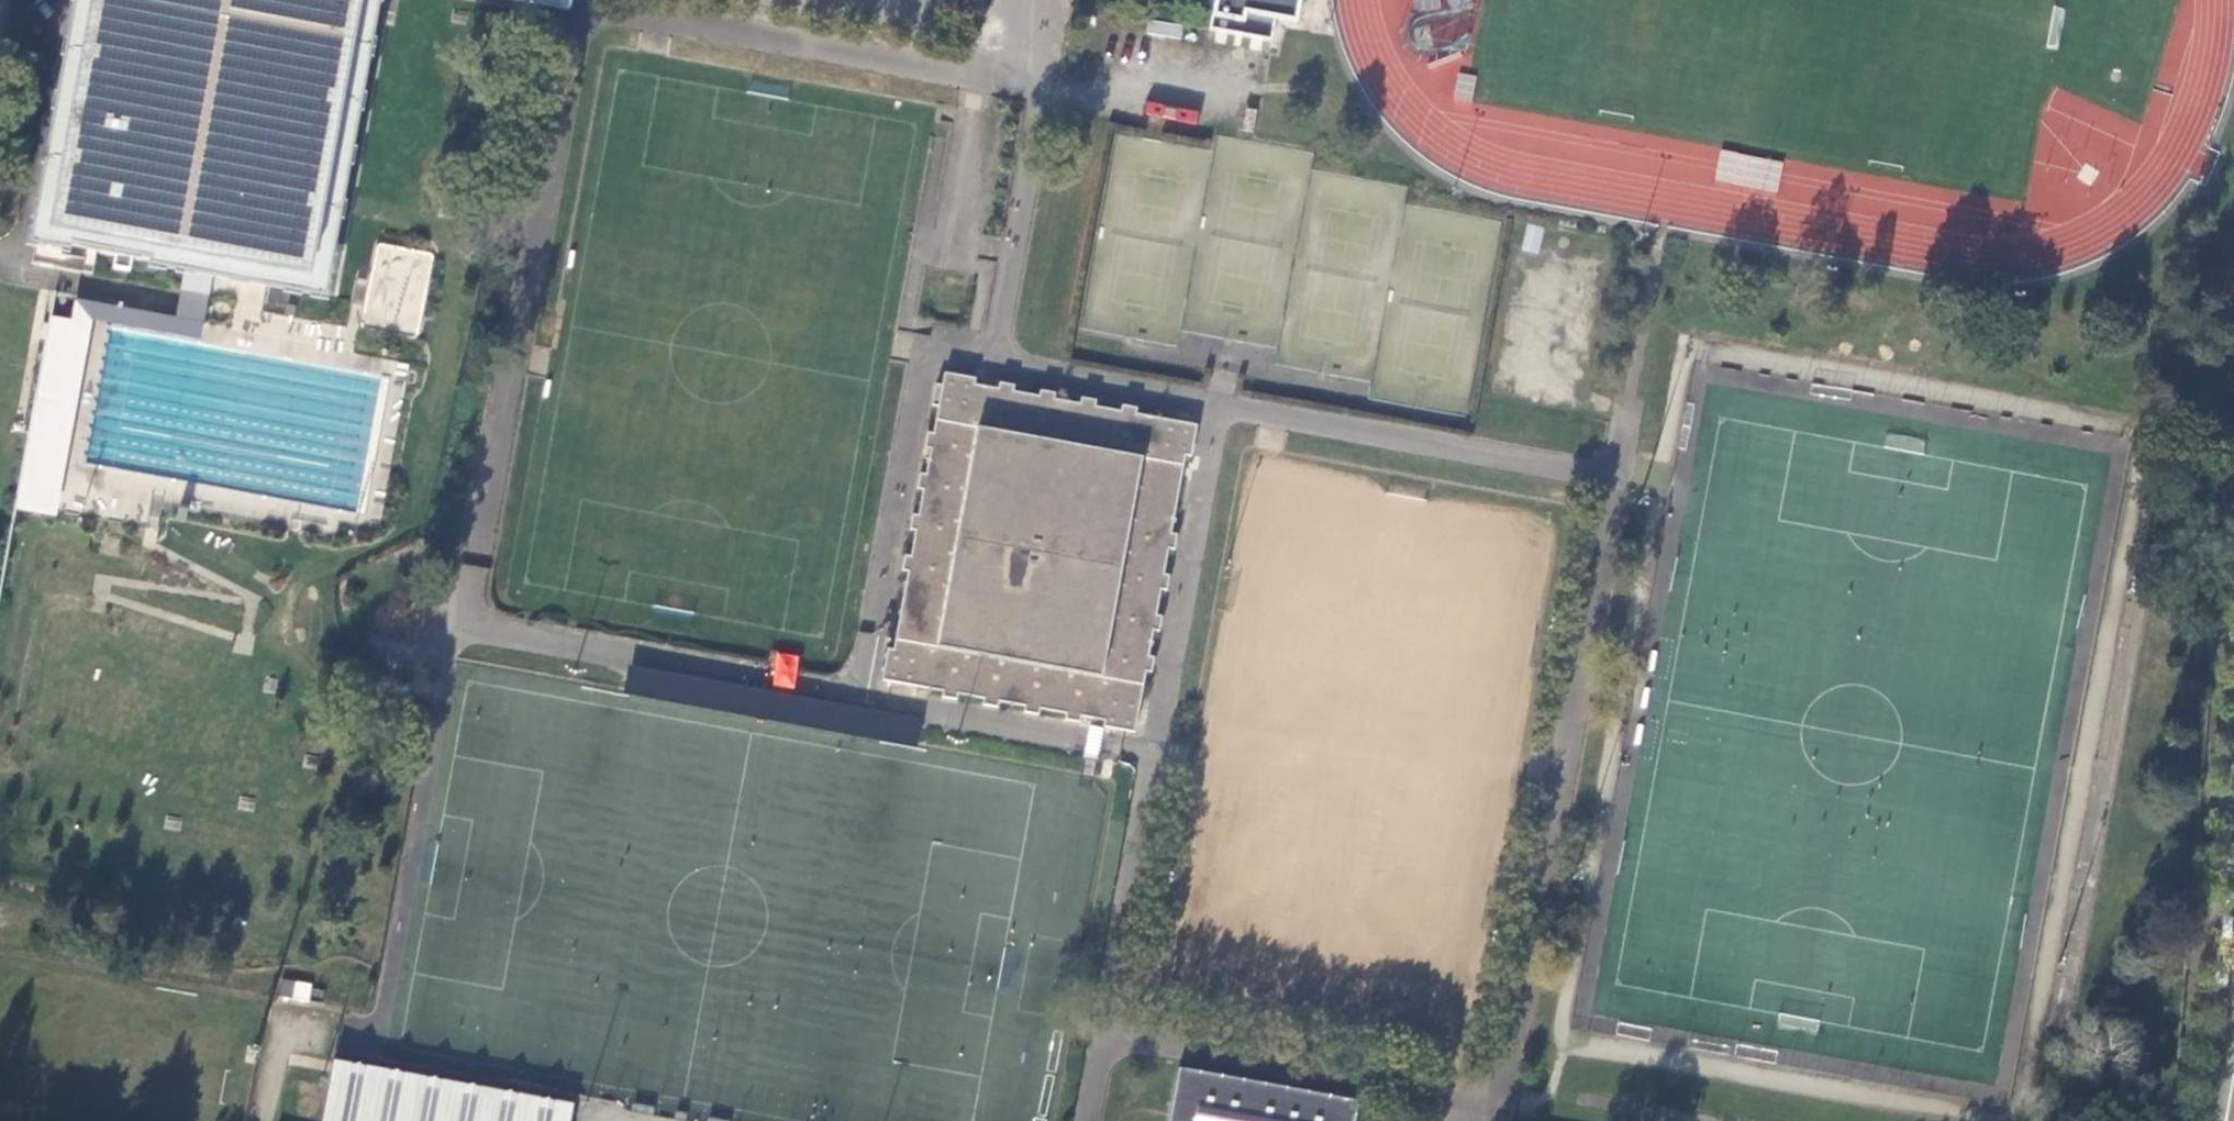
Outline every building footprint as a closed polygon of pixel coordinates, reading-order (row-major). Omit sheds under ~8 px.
[(27,265),(79,275),(84,249),(185,268),(214,274),(321,294),(376,0),(77,0),(27,265)] [(1209,29),(1271,40),(1275,19),(1296,23),(1301,0),(1214,0),(1209,29)] [(358,321),(415,336),(436,256),(379,241),(358,321)] [(51,314),(15,505),(57,513),(93,321),(200,340),(214,274),(185,268),(176,315),(75,297),(71,318),(51,314)] [(1101,726),(1133,732),(1145,672),(1150,673),(1153,658),(1147,656),(1152,630),(1157,631),(1160,616),(1154,615),(1159,590),(1164,591),(1167,575),(1161,574),(1166,548),(1172,549),(1174,534),(1169,533),(1184,456),(1189,457),(1195,425),(1134,413),(1134,407),(1120,404),(1118,411),(1092,405),(1093,399),(1079,397),(1077,403),(1052,398),(1053,392),(1037,389),(1036,395),(1010,390),(1011,385),(996,382),(995,388),(972,383),(973,378),(942,373),(931,433),(925,432),(922,448),(928,450),(923,474),(917,473),(914,489),(919,490),(914,516),(910,515),(907,530),(912,531),(908,556),(903,555),(900,571),(905,571),(890,649),(886,648),(880,679),(940,691),(939,697),(954,700),(956,693),(981,698),(980,704),(996,707),(997,701),(1023,706),(1022,712),(1037,715),(1038,708),(1064,713),(1063,719),(1078,722),(1080,716),(1103,720),(1101,726)] [(312,985),(297,982),(294,999),(309,1002),(311,990),(312,985)] [(311,990),(309,1002),(320,1004),(323,992),(311,990)] [(573,1106),(553,1103),(549,1094),(541,1101),(515,1096),(510,1087),(501,1094),(477,1089),(473,1079),(463,1086),(438,1081),(435,1074),(426,1080),(402,1075),(398,1066),(388,1072),(364,1068),(359,1059),(350,1066),(331,1062),(319,1120),(570,1120),(573,1106)] [(1357,1105),(1178,1069),(1168,1120),(1354,1120),(1357,1105)]
